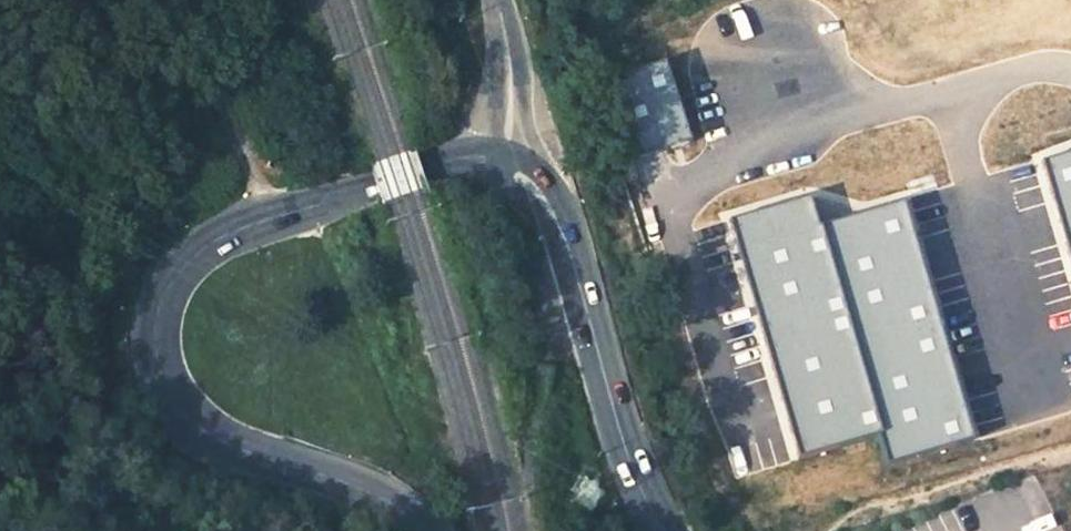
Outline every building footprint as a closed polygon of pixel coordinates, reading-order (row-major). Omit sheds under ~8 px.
[(649,64),(599,80),(623,154),(673,138),(649,64)] [(1026,162),(1070,319),(1070,149),(1026,162)] [(794,200),(716,223),(788,460),(866,437),(794,200)] [(950,434),(882,207),(806,230),(873,456),(950,434)]
